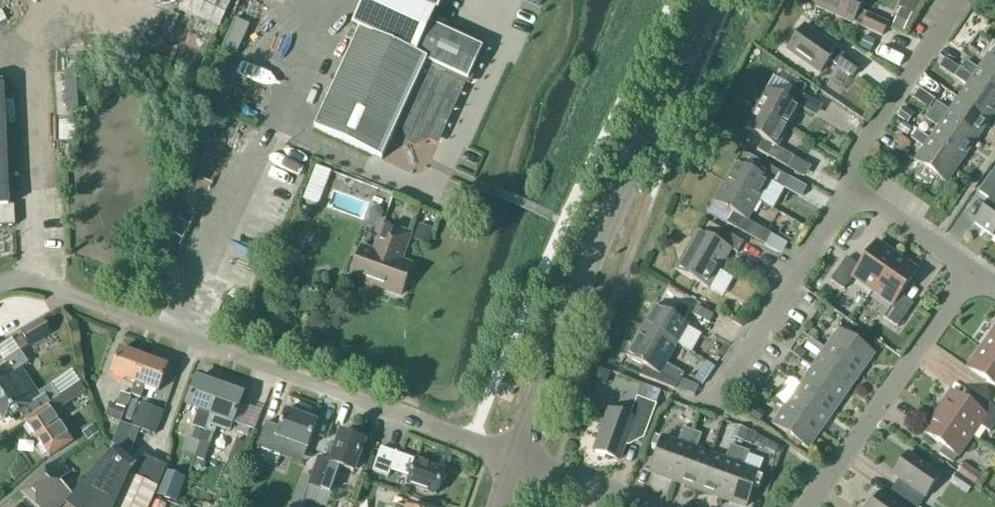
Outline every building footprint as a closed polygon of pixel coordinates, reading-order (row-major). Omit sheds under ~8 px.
[(179,10),(197,19),(189,36),(211,46),(232,0),(184,0),(179,10)] [(314,130),(382,161),(399,125),(408,129),(413,142),(420,140),(426,137),(436,142),(465,80),(468,82),(483,49),(441,30),(443,27),(431,22),(436,13),(438,14),(444,0),(366,0),(353,28),(360,31),(314,130)] [(888,25),(859,12),(864,0),(819,0),(816,7),(883,37),(888,25)] [(893,23),(906,28),(918,0),(902,0),(893,23)] [(860,67),(804,27),(787,50),(820,73),(829,61),(853,78),(860,67)] [(994,94),(994,63),(989,58),(979,71),(966,62),(960,70),(994,94)] [(960,70),(952,64),(947,72),(955,78),(968,87),(960,100),(989,121),(994,112),(994,94),(960,70)] [(68,107),(80,107),(78,67),(67,67),(68,107)] [(756,110),(789,129),(800,109),(816,118),(823,107),(802,95),(806,86),(797,81),(792,89),(773,79),(756,110)] [(5,87),(0,87),(0,225),(3,225),(3,223),(10,223),(9,207),(10,207),(9,193),(5,87)] [(975,141),(989,121),(960,100),(951,113),(937,103),(932,111),(975,141)] [(777,149),(789,129),(756,110),(744,129),(764,140),(757,151),(788,169),(794,158),(777,149)] [(960,162),(975,141),(932,111),(926,119),(940,129),(931,141),(960,162)] [(931,141),(917,132),(912,140),(925,149),(916,163),(920,166),(915,173),(915,177),(927,185),(931,184),(936,177),(945,183),(960,162),(931,141)] [(736,163),(725,183),(759,202),(770,182),(795,196),(801,185),(771,168),(761,163),(743,152),(736,163)] [(331,173),(316,167),(303,200),(319,206),(331,173)] [(973,225),(991,238),(994,232),(994,169),(978,193),(990,201),(973,225)] [(725,183),(714,203),(733,213),(727,224),(764,246),(770,234),(748,221),(759,202),(725,183)] [(416,236),(429,241),(435,225),(422,220),(416,236)] [(401,262),(411,235),(384,225),(374,252),(362,248),(351,278),(361,282),(360,287),(377,293),(379,288),(401,296),(412,266),(401,262)] [(717,242),(697,231),(675,271),(708,290),(731,251),(737,254),(744,243),(723,231),(717,242)] [(873,292),(897,257),(877,243),(860,268),(846,259),(831,281),(844,291),(853,278),(873,292)] [(897,257),(873,292),(892,306),(883,319),(897,328),(913,305),(900,296),(917,271),(897,257)] [(643,326),(677,345),(688,325),(684,323),(690,312),(680,306),(674,317),(655,306),(643,326)] [(709,324),(713,316),(697,307),(693,315),(709,324)] [(30,346),(51,334),(43,320),(22,332),(30,346)] [(666,365),(677,345),(643,326),(626,357),(645,367),(640,377),(675,390),(684,375),(666,365)] [(825,350),(861,375),(875,355),(839,330),(825,350)] [(994,358),(994,330),(982,349),(994,358)] [(982,349),(967,369),(994,388),(994,358),(982,349)] [(825,350),(812,367),(848,392),(861,375),(825,350)] [(135,384),(144,360),(121,351),(112,375),(135,384)] [(20,352),(5,362),(8,367),(0,372),(0,418),(4,424),(20,413),(26,421),(49,405),(49,404),(79,384),(75,378),(71,353),(52,356),(57,382),(39,394),(22,369),(29,364),(20,352)] [(144,360),(135,384),(159,392),(168,368),(144,360)] [(835,411),(848,392),(812,367),(800,386),(835,411)] [(205,429),(220,388),(198,379),(188,407),(201,412),(195,426),(205,429)] [(572,382),(566,380),(561,392),(567,394),(572,382)] [(49,405),(26,421),(26,422),(25,422),(50,459),(74,443),(54,414),(86,393),(80,384),(49,405)] [(822,430),(835,411),(800,386),(786,405),(822,430)] [(220,388),(205,429),(215,433),(217,429),(229,433),(234,421),(241,402),(243,396),(220,388)] [(937,413),(972,437),(979,426),(989,433),(994,425),(994,409),(974,394),(967,404),(951,393),(937,413)] [(126,410),(130,397),(121,394),(117,405),(109,402),(105,415),(121,420),(124,410),(126,410)] [(289,406),(312,415),(317,403),(294,394),(289,406)] [(645,435),(656,405),(637,398),(630,418),(605,409),(599,425),(603,426),(594,452),(619,461),(630,430),(645,435)] [(234,421),(256,429),(262,409),(241,402),(234,421)] [(164,413),(141,404),(132,426),(156,435),(164,413)] [(808,450),(822,430),(786,405),(772,425),(808,450)] [(302,464),(317,422),(286,411),(280,427),(266,422),(257,447),(302,464)] [(937,413),(923,433),(944,448),(939,455),(952,464),(957,457),(958,457),(972,437),(937,413)] [(100,434),(94,426),(83,434),(88,442),(100,434)] [(195,458),(205,429),(195,426),(185,455),(195,458)] [(205,429),(195,458),(205,462),(215,433),(205,429)] [(674,482),(693,432),(683,429),(678,444),(662,439),(650,473),(674,482)] [(700,491),(713,457),(696,451),(701,436),(693,432),(674,482),(700,491)] [(353,473),(365,442),(342,433),(330,463),(319,459),(308,486),(331,494),(341,468),(353,473)] [(224,476),(236,480),(249,445),(237,441),(224,476)] [(722,499),(740,450),(731,446),(725,462),(713,457),(700,491),(722,499)] [(416,461),(381,449),(373,473),(389,478),(392,471),(411,478),(408,485),(436,495),(444,472),(432,468),(432,466),(416,460),(416,461)] [(134,467),(116,450),(67,506),(117,506),(134,467)] [(722,499),(743,506),(746,506),(758,474),(743,468),(749,453),(740,450),(722,499)] [(918,506),(920,506),(925,499),(941,477),(908,454),(893,476),(899,480),(893,489),(918,506)] [(117,506),(150,506),(168,468),(147,458),(135,468),(134,467),(117,506)] [(72,496),(61,485),(72,474),(59,460),(47,470),(28,490),(27,501),(21,506),(62,506),(72,496)] [(980,477),(966,467),(960,474),(975,485),(980,477)] [(969,492),(954,481),(951,485),(966,496),(969,492)] [(893,489),(886,498),(880,494),(871,506),(918,506),(893,489)]
